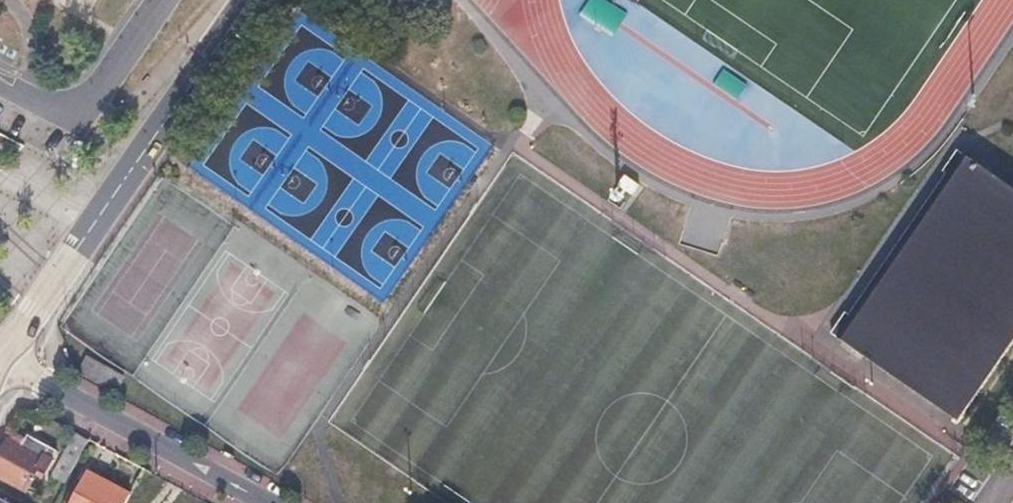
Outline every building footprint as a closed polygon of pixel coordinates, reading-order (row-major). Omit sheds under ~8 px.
[(380,10),(387,0),(367,0),(380,10)] [(953,176),(854,317),(847,313),(834,333),(961,423),(1012,349),(1012,188),(961,151),(947,171),(953,176)] [(11,436),(0,457),(0,473),(27,488),(48,448),(33,439),(29,446),(11,436)] [(88,441),(77,436),(61,467),(71,473),(88,441)] [(91,471),(73,502),(126,502),(131,494),(91,471)] [(0,495),(0,502),(15,502),(0,495)]
